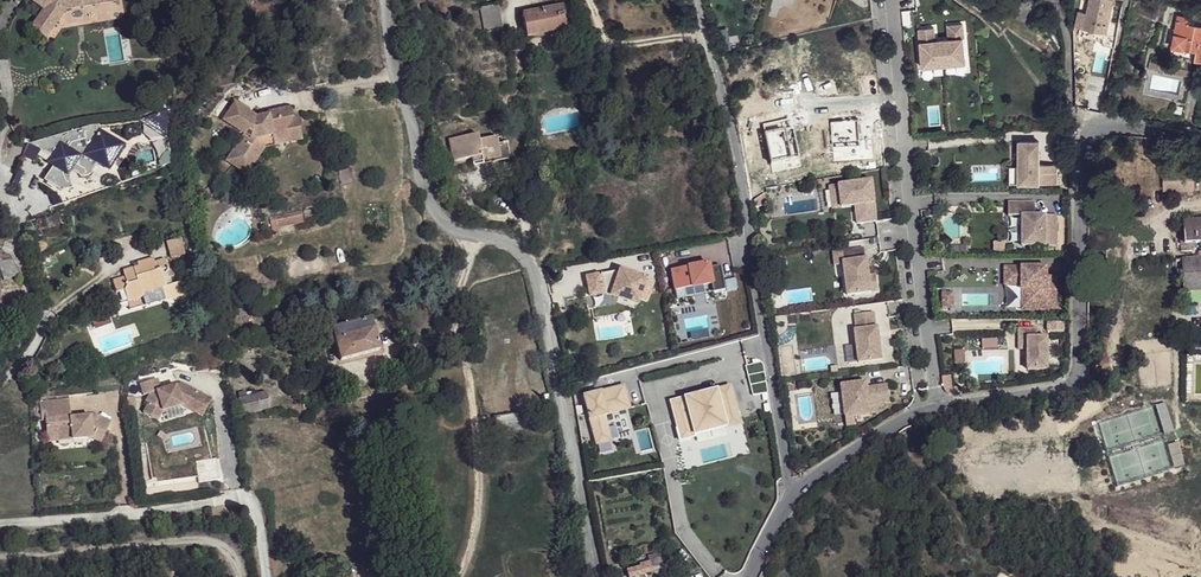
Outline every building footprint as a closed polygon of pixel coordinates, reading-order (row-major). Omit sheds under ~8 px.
[(114,1),(114,0),(37,0),(44,5),(41,8),(28,28),(44,38),(65,8),(114,1)] [(37,0),(29,0),(41,8),(44,5),(37,0)] [(483,31),(498,29),(503,28),(498,4),(478,8),(483,31)] [(1086,13),(1083,26),(1105,32),(1107,28),(1111,9),(1089,4),(1086,13)] [(559,8),(564,31),(571,29),(567,6),(559,8)] [(519,16),(521,27),(541,23),(543,35),(564,31),(559,8),(519,16)] [(1076,24),(1083,26),(1086,13),(1078,11),(1076,24)] [(1170,49),(1182,52),(1194,54),(1195,54),(1197,45),(1200,46),(1200,29),(1188,26),(1188,25),(1185,25),(1187,19),(1177,17),(1170,49)] [(541,23),(521,27),(524,38),(543,35),(541,23)] [(918,29),(922,67),(965,64),(962,25),(947,26),(948,40),(935,41),(934,28),(918,29)] [(1083,26),(1080,37),(1101,43),(1103,43),(1105,32),(1083,26)] [(1101,46),(1113,49),(1117,30),(1107,28),(1105,32),(1103,43),(1101,43),(1101,46)] [(713,32),(716,45),(729,42),(726,29),(713,32)] [(729,42),(716,45),(718,52),(730,49),(729,42)] [(1192,62),(1193,62),(1200,64),(1200,46),(1197,45),(1195,54),(1194,54),(1193,57),(1192,62)] [(1182,52),(1170,49),(1168,57),(1192,62),(1193,57),(1194,54),(1182,52)] [(1188,79),(1189,73),(1150,65),(1148,71),(1188,79)] [(1107,79),(1091,75),(1086,98),(1091,99),(1089,109),(1101,112),(1107,79)] [(235,103),(248,111),(247,107),(237,100),(235,103)] [(227,161),(247,174),(265,148),(275,146),(274,140),(288,137),(286,127),(292,117),(290,108),(270,112),(270,114),(266,120),(260,122),(259,117),(256,117),(248,111),(235,103),(224,120),(245,134),(227,161)] [(292,117),(286,127),(288,137),(274,140),(275,146),(301,141),(296,116),(292,117)] [(142,124),(168,141),(167,117),(142,124)] [(860,117),(830,120),(832,149),(859,147),(860,159),(875,158),(872,128),(861,128),(860,117)] [(793,121),(764,128),(774,168),(803,161),(793,121)] [(37,142),(32,162),(40,164),(45,152),(54,158),(49,165),(55,169),(47,181),(61,191),(86,187),(71,177),(74,173),(82,179),(89,179),(95,176),(100,170),(105,162),(112,150),(124,158),(133,144),(112,130),(104,131),(102,122),(38,141),(37,142)] [(481,160),(499,156),(497,144),(496,136),(478,140),(477,134),(448,139),(450,151),(454,151),(456,160),(472,157),(480,156),(481,160)] [(480,156),(472,157),(474,166),(510,158),(507,142),(497,144),(499,156),(481,160),(480,156)] [(1020,167),(1020,184),(1058,184),(1058,165),(1040,165),(1039,142),(1020,142),(1020,167)] [(124,158),(112,150),(105,162),(117,169),(124,158)] [(1011,184),(1020,184),(1020,167),(1011,167),(1011,184)] [(26,184),(34,186),(37,173),(29,171),(26,184)] [(871,179),(829,186),(830,196),(840,195),(842,207),(855,205),(858,222),(878,219),(871,179)] [(840,195),(830,196),(832,209),(842,207),(840,195)] [(1037,203),(1010,203),(1010,217),(1024,217),(1024,247),(1058,247),(1058,216),(1037,216),(1037,203)] [(294,212),(296,224),(304,222),(301,210),(294,212)] [(279,228),(296,224),(294,212),(276,215),(279,228)] [(279,228),(276,215),(269,217),(272,229),(279,228)] [(1192,252),(1191,244),(1200,243),(1200,221),(1183,222),(1184,240),(1179,240),(1180,253),(1192,252)] [(168,242),(172,259),(184,255),(181,239),(168,242)] [(845,265),(849,296),(879,292),(877,276),(870,277),(868,259),(867,260),(865,249),(843,252),(845,265)] [(1097,267),(1122,264),(1122,250),(1106,251),(1107,260),(1097,261),(1097,267)] [(836,267),(845,265),(843,252),(834,253),(836,267)] [(13,257),(0,261),(0,263),(5,280),(22,275),(13,257)] [(170,268),(167,260),(156,263),(154,259),(139,263),(140,267),(141,270),(136,272),(135,268),(125,272),(127,278),(114,282),(121,304),(129,302),(138,300),(139,304),(141,309),(147,308),(146,306),(166,299),(181,295),(179,284),(172,286),(167,269),(170,268)] [(1182,260),(1184,293),(1200,292),(1200,259),(1199,260),(1182,260)] [(727,292),(723,267),(711,269),(711,264),(674,271),(677,292),(714,285),(715,294),(727,292)] [(1049,267),(1006,267),(1006,284),(1024,284),(1024,313),(1068,312),(1068,284),(1049,284),(1049,267)] [(641,300),(649,279),(628,271),(626,276),(620,274),(615,272),(588,276),(591,296),(606,293),(613,292),(621,295),(620,299),(639,306),(641,300)] [(649,303),(657,282),(649,279),(641,300),(649,303)] [(739,291),(737,281),(727,283),(729,293),(739,291)] [(714,285),(677,292),(678,300),(715,294),(714,285)] [(955,309),(955,293),(943,293),(943,309),(955,309)] [(856,332),(860,364),(883,361),(879,329),(877,329),(875,314),(856,316),(857,331),(856,332)] [(381,351),(373,318),(334,327),(342,360),(381,351)] [(1066,331),(1065,323),(1050,323),(1050,331),(1066,331)] [(1050,368),(1050,338),(1039,338),(1039,329),(1021,329),(1021,338),(1030,338),(1030,348),(1030,369),(1050,368)] [(331,331),(325,332),(324,342),(333,340),(331,331)] [(1030,348),(1030,338),(1021,338),(1021,348),(1030,348)] [(962,355),(953,356),(954,372),(963,371),(962,355)] [(183,406),(203,416),(211,400),(179,384),(162,390),(159,379),(141,385),(148,405),(144,413),(152,417),(157,407),(166,412),(183,406)] [(868,383),(843,387),(848,427),(857,426),(856,417),(872,415),(871,405),(891,403),(889,385),(868,388),(868,383)] [(632,409),(626,387),(586,397),(598,445),(612,441),(606,416),(632,409)] [(726,430),(724,421),(737,418),(736,416),(730,389),(705,395),(706,398),(697,401),(696,397),(669,404),(675,431),(674,432),(677,443),(693,439),(692,438),(724,430),(726,430)] [(265,392),(241,398),(244,414),(269,408),(265,392)] [(111,422),(95,415),(93,419),(91,418),(79,419),(79,416),(71,416),(70,398),(40,401),(42,419),(46,419),(47,437),(58,436),(58,440),(85,437),(84,435),(93,436),(102,441),(111,422)] [(530,413),(495,418),(498,434),(532,429),(530,413)] [(741,428),(738,416),(736,416),(737,418),(724,421),(726,430),(724,430),(725,431),(741,428)] [(648,428),(632,432),(638,455),(654,450),(648,428)] [(629,576),(633,576),(652,571),(652,570),(673,565),(670,555),(639,563),(640,566),(627,570),(629,576)] [(620,564),(613,566),(616,576),(623,576),(620,564)]
